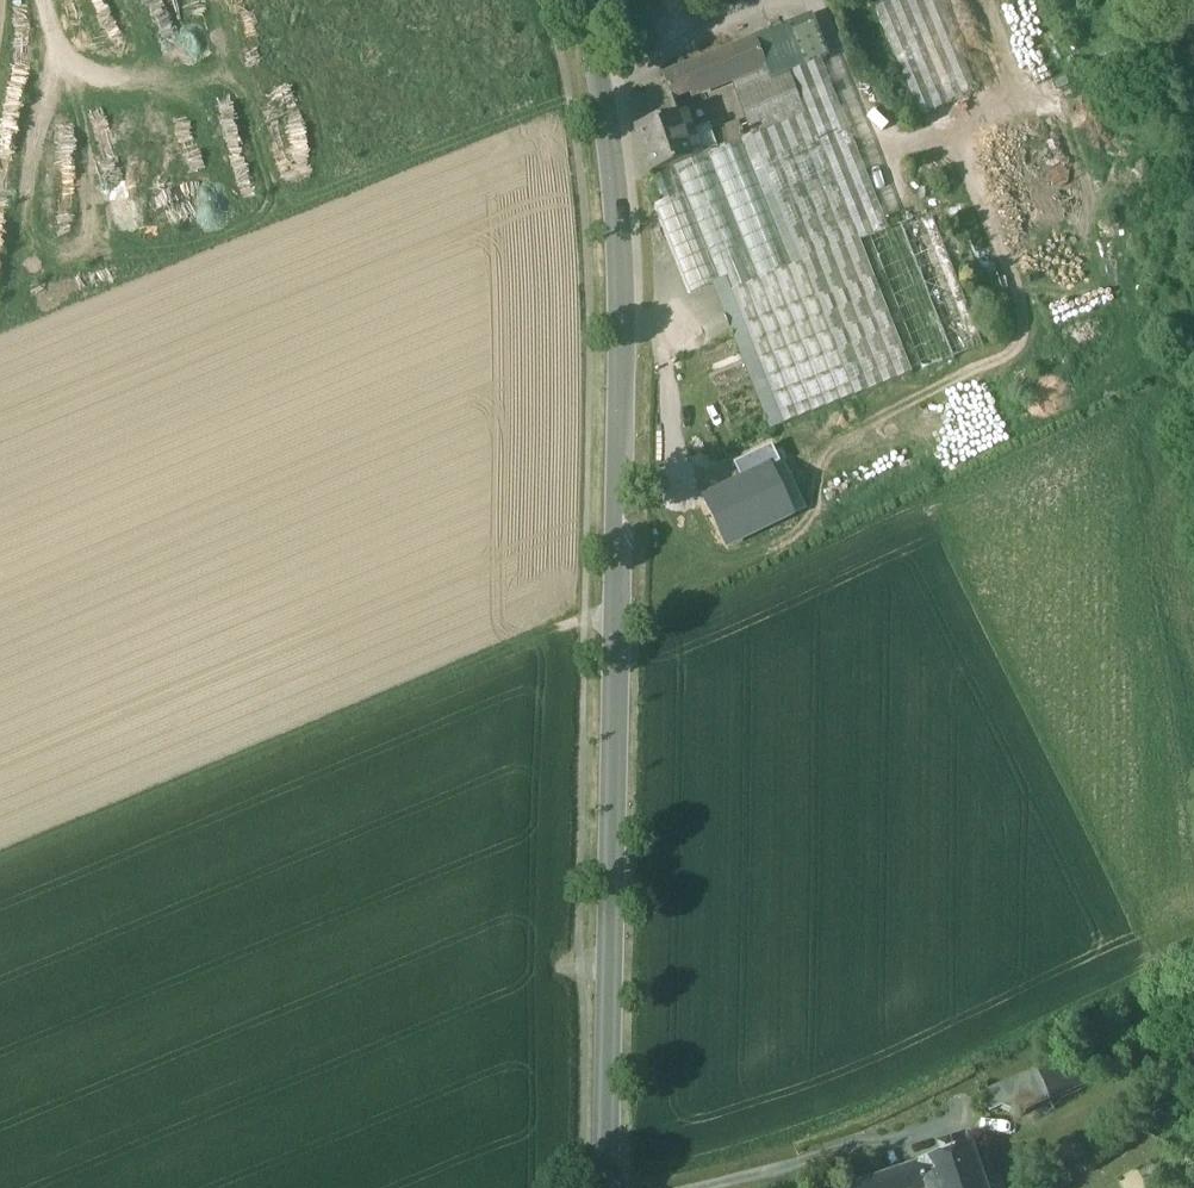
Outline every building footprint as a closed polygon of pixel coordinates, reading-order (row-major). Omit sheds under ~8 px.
[(879,5),(920,109),(968,90),(933,0),(892,0),(879,5)] [(809,22),(756,41),(766,69),(770,81),(788,74),(821,62),(826,60),(809,22)] [(756,41),(663,78),(670,101),(712,85),(713,89),(734,81),(766,69),(756,41)] [(888,231),(821,62),(788,74),(804,114),(809,112),(820,139),(862,242),(888,231)] [(766,69),(734,81),(738,93),(770,81),(766,69)] [(770,81),(738,93),(754,135),(804,114),(788,74),(770,81)] [(746,139),(741,141),(750,166),(820,139),(809,112),(804,114),(754,135),(746,139)] [(679,117),(637,132),(651,175),(694,161),(686,137),(679,117)] [(740,124),(712,134),(719,150),(741,141),(746,139),(740,124)] [(712,134),(704,137),(702,131),(686,137),(694,161),(719,150),(712,134)] [(719,150),(694,161),(651,175),(662,201),(654,205),(687,294),(724,281),(729,294),(730,293),(783,426),(855,397),(803,268),(862,242),(820,139),(750,166),(741,141),(719,150)] [(931,214),(888,231),(862,242),(914,372),(981,344),(931,214)] [(855,397),(914,372),(862,242),(803,268),(855,397)] [(733,463),(742,481),(769,468),(780,463),(772,445),(733,463)] [(742,481),(705,498),(727,545),(762,529),(760,524),(789,511),(769,468),(742,481)] [(1083,1051),(1037,1072),(1050,1099),(1095,1077),(1083,1051)] [(1037,1072),(984,1097),(990,1109),(1001,1104),(1014,1110),(1016,1115),(1050,1099),(1037,1072)] [(920,1166),(927,1185),(928,1187),(930,1187),(934,1186),(935,1187),(986,1187),(973,1148),(920,1166)] [(856,1187),(920,1187),(927,1185),(920,1166),(856,1187)]
